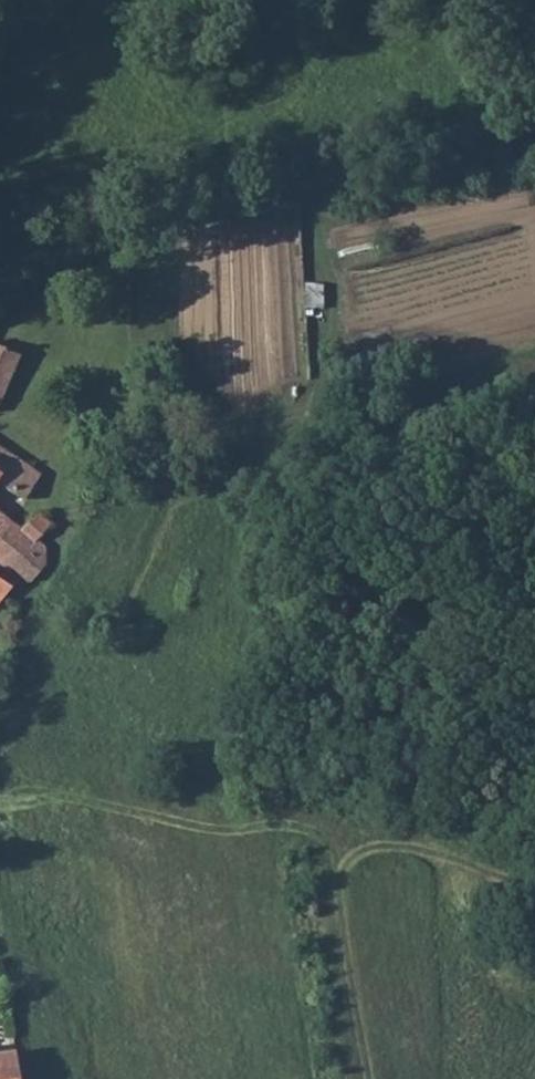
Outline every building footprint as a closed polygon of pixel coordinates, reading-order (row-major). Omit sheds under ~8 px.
[(19,357),(0,349),(0,396),(19,357)] [(0,443),(0,470),(2,471),(15,453),(0,443)] [(13,571),(16,567),(32,578),(46,564),(47,545),(36,537),(0,509),(0,562),(13,571)] [(14,585),(0,575),(0,600),(14,585)] [(15,1055),(0,1058),(0,1078),(19,1078),(15,1055)]
